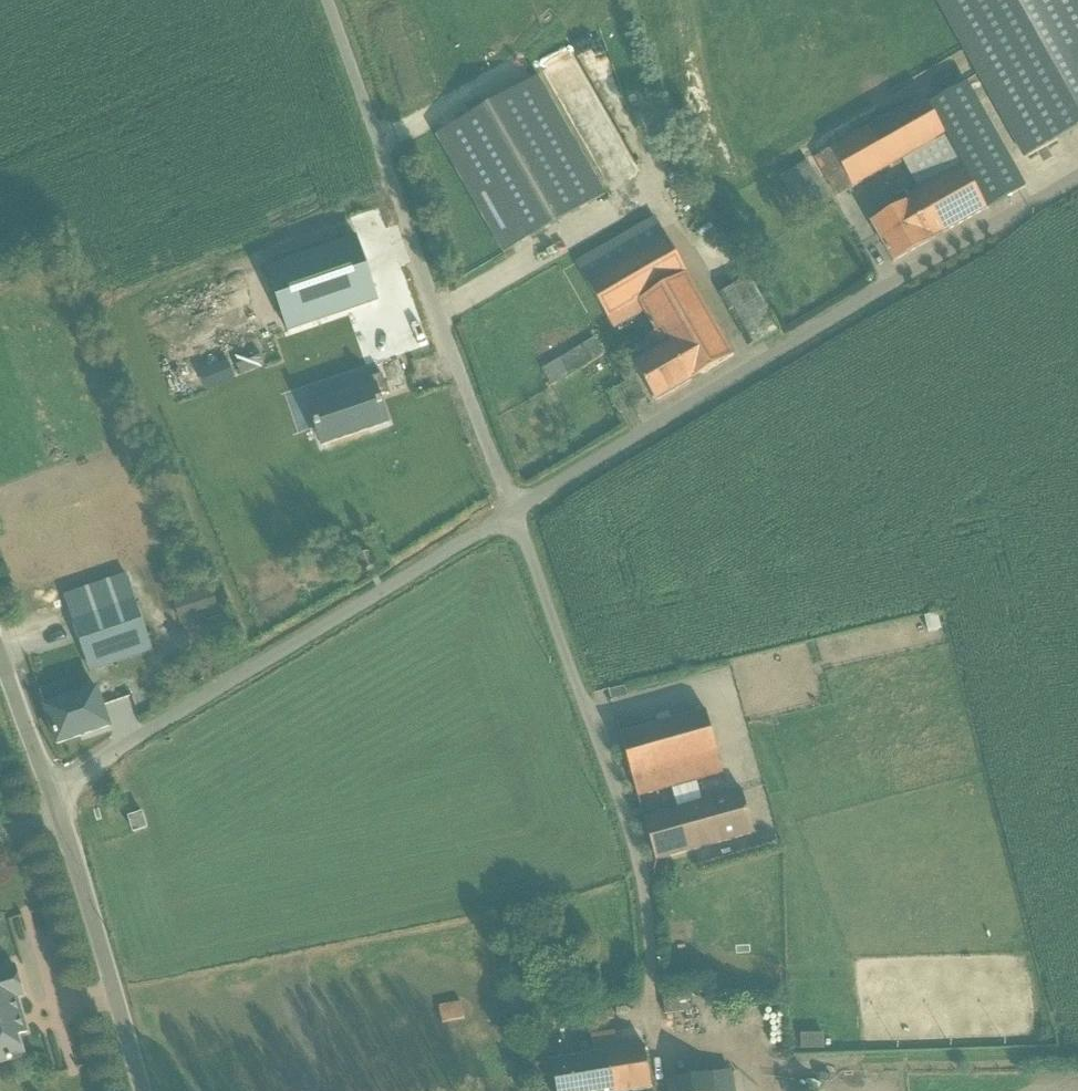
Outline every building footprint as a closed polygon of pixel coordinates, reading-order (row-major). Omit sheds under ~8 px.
[(1022,160),(1077,128),(1077,0),(932,0),(1022,160)] [(612,48),(592,55),(603,85),(623,78),(612,48)] [(535,76),(431,135),(499,254),(602,196),(535,76)] [(920,96),(827,146),(849,187),(943,137),(920,96)] [(979,102),(938,124),(982,206),(1023,184),(979,102)] [(826,165),(797,177),(813,218),(843,206),(826,165)] [(886,261),(982,208),(961,170),(865,224),(886,261)] [(369,229),(281,258),(286,273),(374,245),(369,229)] [(378,245),(336,256),(337,260),(286,273),(302,335),(395,311),(378,245)] [(660,394),(736,353),(692,271),(640,299),(668,350),(644,363),(660,394)] [(783,314),(758,272),(727,290),(752,332),(783,314)] [(550,382),(600,349),(590,334),(540,366),(550,382)] [(636,415),(655,403),(643,384),(624,396),(636,415)] [(324,446),(387,425),(373,385),(310,407),(324,446)] [(366,554),(354,559),(360,572),(372,566),(366,554)] [(206,585),(170,598),(179,623),(215,610),(206,585)] [(75,625),(91,670),(155,647),(139,602),(75,625)] [(62,747),(116,728),(102,690),(49,708),(62,747)] [(661,862),(757,834),(744,791),(705,802),(699,783),(727,775),(707,708),(618,734),(637,797),(673,787),(679,810),(649,819),(661,862)] [(140,814),(125,818),(129,832),(144,827),(140,814)] [(19,1058),(14,1038),(33,1033),(16,961),(0,965),(0,1062),(19,1058)] [(696,978),(665,982),(669,1010),(700,1005),(696,978)] [(463,1002),(435,1006),(437,1025),(466,1022),(463,1002)] [(819,1056),(842,1056),(842,1038),(819,1038),(819,1056)] [(657,1088),(650,1043),(556,1058),(561,1090),(638,1090),(657,1088)] [(736,1072),(673,1088),(674,1090),(741,1090),(736,1072)]
